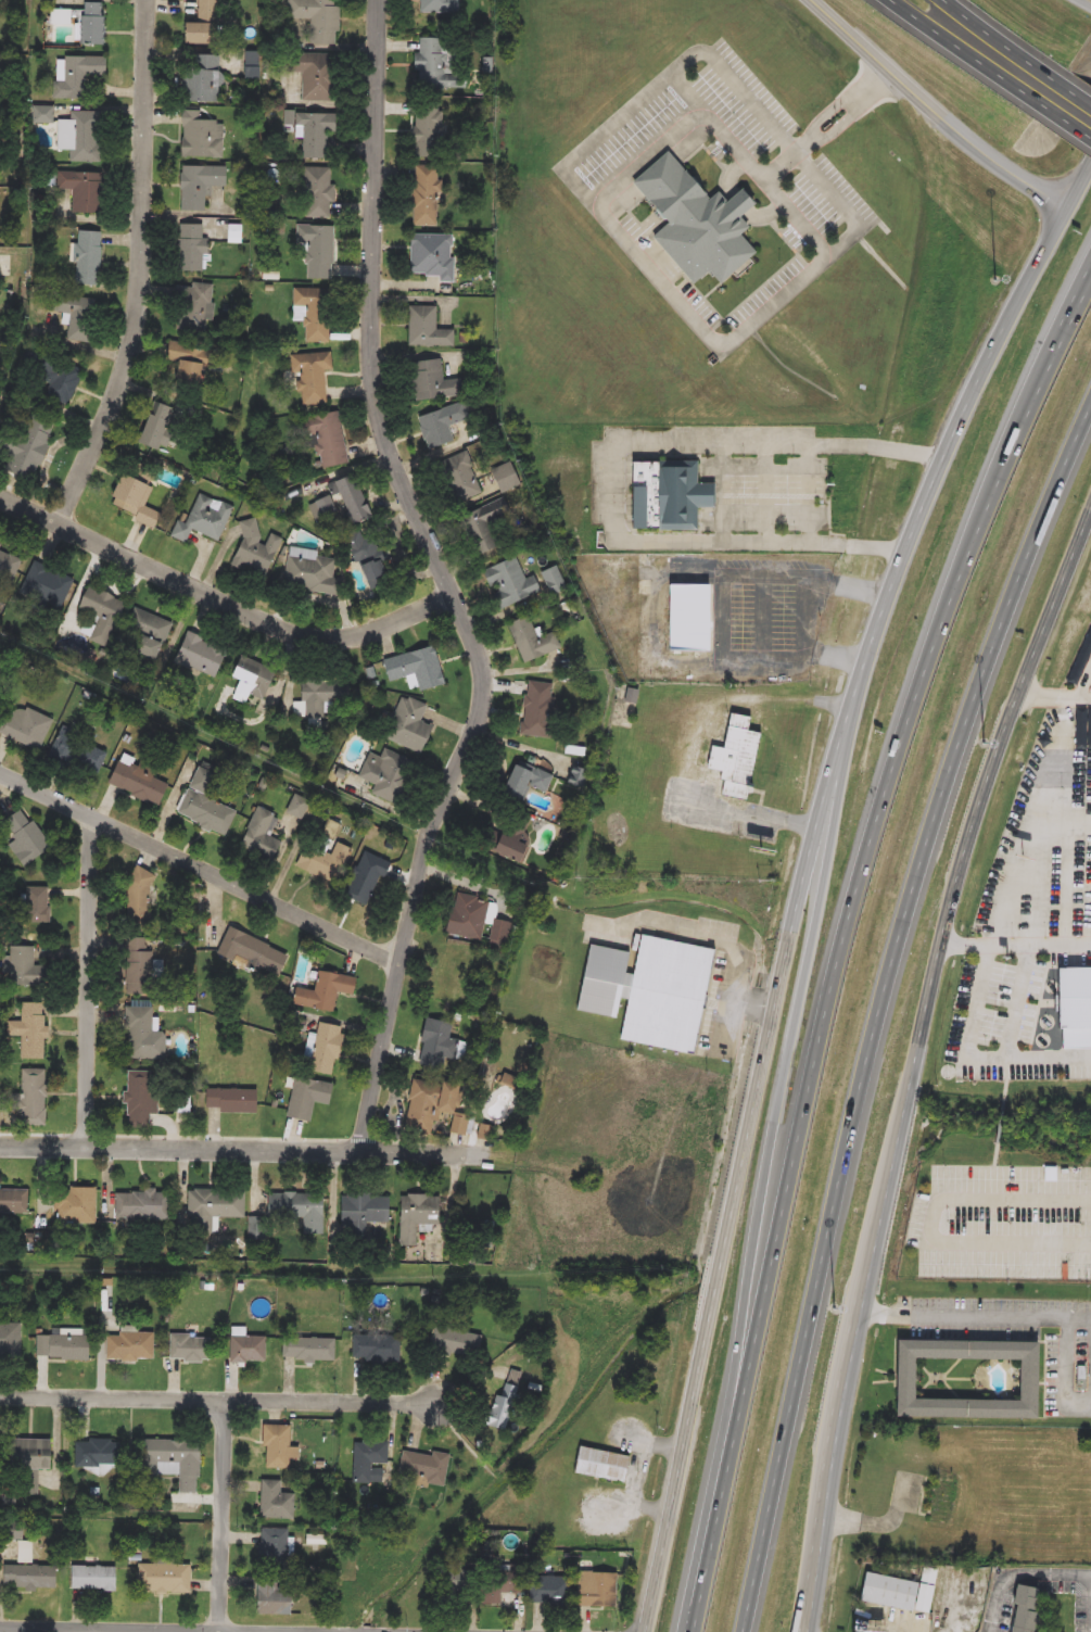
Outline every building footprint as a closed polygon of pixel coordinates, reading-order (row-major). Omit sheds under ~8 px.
[(196,23),(196,0),(218,0),(217,46),(180,46),(180,23),(196,23)] [(288,21),(289,0),(339,0),(338,45),(309,45),(309,22),(288,21)] [(418,13),(418,0),(458,0),(458,13),(418,13)] [(77,45),(77,2),(100,2),(100,45),(77,45)] [(445,38),(445,75),(460,75),(460,89),(418,88),(419,71),(414,71),(414,55),(420,55),(420,38),(445,38)] [(182,103),(182,54),(218,53),(219,102),(182,103)] [(302,101),(302,73),(289,73),(289,53),(337,54),(337,101),(302,101)] [(84,76),(84,99),(56,100),(55,58),(105,56),(105,76),(84,76)] [(413,111),(440,111),(440,156),(413,156),(413,111)] [(67,162),(67,152),(58,152),(58,119),(69,119),(69,112),(98,112),(98,162),(67,162)] [(180,159),(180,112),(202,112),(202,122),(223,122),(223,159),(180,159)] [(302,139),(294,139),(294,114),(338,114),(338,132),(326,132),(326,159),(302,159),(302,139)] [(631,182),(668,152),(706,200),(716,191),(724,201),(738,189),(751,205),(738,216),(748,228),(739,235),(756,254),(718,284),(708,271),(690,284),(651,237),(665,226),(631,182)] [(411,226),(413,165),(440,166),(439,226),(411,226)] [(204,212),(179,212),(180,166),(225,167),(225,187),(211,187),(210,197),(204,197),(204,212)] [(331,168),(331,218),(302,218),(302,168),(331,168)] [(71,214),(72,190),(55,190),(55,173),(100,173),(100,214),(71,214)] [(205,225),(204,273),(175,273),(176,225),(205,225)] [(296,244),(297,226),(333,227),(332,280),(306,280),(306,244),(296,244)] [(100,232),(100,286),(72,284),(73,231),(100,232)] [(453,278),(409,278),(409,235),(453,235),(453,278)] [(207,330),(179,330),(179,284),(215,286),(215,321),(207,321),(207,330)] [(293,289),(330,289),(329,343),(304,343),(304,321),(293,321),(293,289)] [(89,343),(66,339),(68,327),(56,325),(63,294),(98,301),(89,343)] [(435,306),(435,330),(454,330),(454,346),(407,346),(407,306),(435,306)] [(168,384),(174,344),(203,347),(196,389),(168,384)] [(303,405),(301,372),(291,374),(290,355),(330,352),(332,370),(322,371),(326,404),(303,405)] [(36,390),(55,355),(84,371),(64,406),(36,390)] [(443,381),(461,379),(464,396),(411,402),(407,363),(441,359),(443,381)] [(134,445),(148,401),(170,408),(156,453),(134,445)] [(464,438),(427,448),(417,415),(464,402),(469,422),(460,425),(464,438)] [(31,482),(0,470),(0,463),(20,410),(54,422),(31,482)] [(346,465),(312,469),(304,417),(338,413),(346,465)] [(484,494),(453,506),(436,465),(467,452),(484,494)] [(696,461),(696,483),(710,483),(710,507),(695,507),(695,530),(627,530),(627,461),(696,461)] [(103,503),(120,473),(150,490),(141,504),(160,515),(151,530),(103,503)] [(308,505),(330,495),(326,485),(353,473),(371,517),(344,528),(341,519),(318,529),(308,505)] [(187,524),(198,494),(232,506),(219,541),(190,531),(186,543),(169,537),(175,520),(187,524)] [(519,517),(493,527),(502,547),(480,555),(465,514),(511,496),(519,517)] [(263,526),(261,531),(280,539),(267,578),(230,565),(246,519),(263,526)] [(368,591),(346,543),(383,526),(397,557),(381,565),(389,582),(368,591)] [(12,581),(0,575),(0,545),(24,557),(12,581)] [(332,578),(342,579),(339,595),(282,584),(289,548),(337,558),(332,578)] [(534,575),(540,595),(496,608),(483,569),(518,558),(524,579),(534,575)] [(55,606),(21,592),(34,559),(67,573),(55,606)] [(713,653),(667,653),(667,584),(713,584),(713,653)] [(125,600),(107,647),(90,641),(99,616),(75,607),(83,585),(125,600)] [(172,622),(156,662),(119,648),(135,608),(172,622)] [(518,662),(507,622),(530,616),(535,637),(556,632),(560,651),(518,662)] [(1090,656),(1090,631),(1089,630),(1067,683),(1078,687),(1090,656)] [(213,681),(173,663),(187,631),(227,648),(213,681)] [(406,678),(389,682),(383,659),(434,646),(444,685),(410,693),(406,678)] [(261,701),(233,691),(237,683),(228,680),(237,655),(274,669),(261,701)] [(325,704),(325,719),(302,719),(301,680),(347,680),(347,704),(325,704)] [(520,735),(527,681),(555,684),(548,738),(520,735)] [(436,711),(419,754),(384,739),(402,697),(436,711)] [(39,751),(0,735),(0,729),(11,703),(52,720),(39,751)] [(759,734),(747,802),(720,797),(724,773),(706,770),(709,747),(722,749),(728,713),(749,718),(747,732),(759,734)] [(96,779),(48,760),(59,731),(106,749),(96,779)] [(358,779),(368,754),(380,758),(383,749),(413,762),(395,805),(371,794),(376,785),(358,779)] [(156,807),(105,783),(120,751),(156,769),(152,777),(167,784),(156,807)] [(525,786),(519,804),(498,795),(512,760),(553,776),(546,794),(525,786)] [(177,818),(195,767),(217,774),(207,799),(237,810),(228,836),(177,818)] [(328,787),(335,769),(356,777),(350,796),(328,787)] [(237,845),(258,808),(274,817),(264,834),(281,844),(270,864),(237,845)] [(486,849),(509,808),(531,819),(518,843),(528,848),(518,866),(486,849)] [(23,866),(0,831),(0,824),(24,809),(50,849),(23,866)] [(331,855),(335,844),(350,849),(339,884),(297,871),(306,846),(331,855)] [(359,863),(376,870),(379,861),(395,869),(377,912),(344,899),(359,863)] [(151,924),(127,924),(126,870),(150,870),(151,924)] [(47,923),(25,923),(25,887),(48,887),(47,923)] [(489,900),(482,940),(446,935),(453,895),(489,900)] [(279,979),(218,954),(228,929),(289,953),(279,979)] [(576,1011),(587,946),(632,953),(635,936),(710,949),(692,1054),(616,1041),(620,1019),(576,1011)] [(120,938),(152,938),(150,994),(118,992),(120,938)] [(5,987),(5,947),(34,947),(34,966),(47,966),(46,987),(5,987)] [(1052,965),(1090,965),(1090,1047),(1060,1047),(1060,1027),(1052,1027),(1052,965)] [(332,1012),(292,1005),(295,988),(314,991),(317,972),(353,978),(351,996),(335,994),(332,1012)] [(43,1060),(17,1060),(18,1038),(9,1038),(9,1022),(20,1022),(20,1002),(45,1003),(43,1060)] [(152,1033),(164,1033),(164,1060),(124,1059),(124,1007),(152,1007),(152,1033)] [(453,1024),(449,1038),(467,1041),(462,1062),(444,1059),(442,1071),(417,1065),(426,1019),(453,1024)] [(335,1074),(308,1072),(314,1024),(340,1026),(335,1074)] [(20,1126),(20,1070),(43,1070),(43,1126),(20,1126)] [(156,1071),(156,1115),(149,1115),(149,1128),(124,1128),(124,1071),(156,1071)] [(308,1123),(286,1118),(292,1078),(331,1084),(328,1104),(312,1102),(308,1123)] [(451,1115),(428,1112),(426,1133),(405,1129),(411,1079),(455,1086),(451,1115)] [(255,1113),(205,1113),(205,1089),(255,1089),(255,1113)] [(190,1095),(190,1113),(172,1113),(172,1095),(190,1095)] [(474,1138),(478,1124),(493,1127),(491,1141),(474,1138)] [(26,1214),(0,1214),(0,1187),(26,1187),(26,1214)] [(94,1225),(53,1224),(54,1188),(96,1189),(94,1225)] [(168,1220),(115,1219),(115,1191),(168,1191),(168,1220)] [(188,1229),(188,1191),(244,1191),(244,1218),(213,1218),(213,1229),(188,1229)] [(322,1235),(304,1236),(303,1220),(267,1220),(267,1193),(321,1193),(322,1235)] [(389,1223),(366,1223),(366,1235),(339,1235),(340,1194),(389,1195),(389,1223)] [(416,1225),(416,1247),(399,1247),(399,1195),(437,1195),(437,1225),(416,1225)] [(25,1361),(0,1361),(0,1324),(25,1324),(25,1361)] [(431,1352),(435,1327),(482,1336),(478,1359),(431,1352)] [(40,1329),(88,1329),(88,1361),(40,1361),(40,1329)] [(105,1359),(105,1333),(153,1333),(153,1359),(105,1359)] [(207,1361),(168,1361),(168,1334),(207,1334),(207,1361)] [(265,1336),(265,1363),(229,1363),(229,1336),(265,1336)] [(399,1362),(353,1362),(353,1336),(399,1336),(399,1362)] [(333,1361),(281,1359),(281,1339),(333,1339),(333,1361)] [(893,1341),(1035,1341),(1033,1418),(892,1418),(893,1341)] [(485,1425),(508,1368),(525,1375),(503,1431),(485,1425)] [(263,1468),(263,1425),(290,1425),(290,1468),(263,1468)] [(58,1467),(1,1467),(1,1440),(58,1440),(58,1467)] [(118,1440),(118,1467),(78,1467),(78,1440),(118,1440)] [(198,1440),(199,1492),(178,1493),(178,1473),(143,1473),(143,1440),(198,1440)] [(382,1483),(351,1482),(352,1440),(388,1441),(386,1465),(382,1465),(382,1483)] [(571,1473),(576,1446),(627,1456),(622,1483),(571,1473)] [(402,1450),(448,1456),(444,1488),(397,1481),(402,1450)] [(294,1493),(294,1517),(261,1517),(261,1480),(281,1480),(281,1493),(294,1493)] [(287,1529),(287,1568),(258,1568),(258,1529),(287,1529)] [(138,1563),(153,1564),(153,1558),(173,1558),(173,1564),(189,1564),(188,1593),(137,1592),(138,1563)] [(55,1566),(55,1589),(9,1589),(9,1566),(55,1566)] [(114,1566),(114,1590),(69,1590),(69,1566),(114,1566)] [(862,1573),(919,1582),(922,1568),(935,1570),(928,1614),(857,1602),(862,1573)] [(613,1609),(576,1606),(578,1589),(592,1590),(593,1572),(617,1574),(613,1609)] [(443,1574),(473,1574),(473,1604),(443,1604),(443,1574)] [(504,1576),(503,1584),(515,1584),(515,1593),(503,1592),(503,1606),(486,1606),(487,1576),(504,1576)] [(534,1605),(534,1577),(567,1577),(567,1605),(534,1605)] [(255,1615),(255,1578),(290,1578),(290,1615),(255,1615)] [(1037,1587),(1032,1631),(1008,1631),(1013,1585),(1037,1587)]
